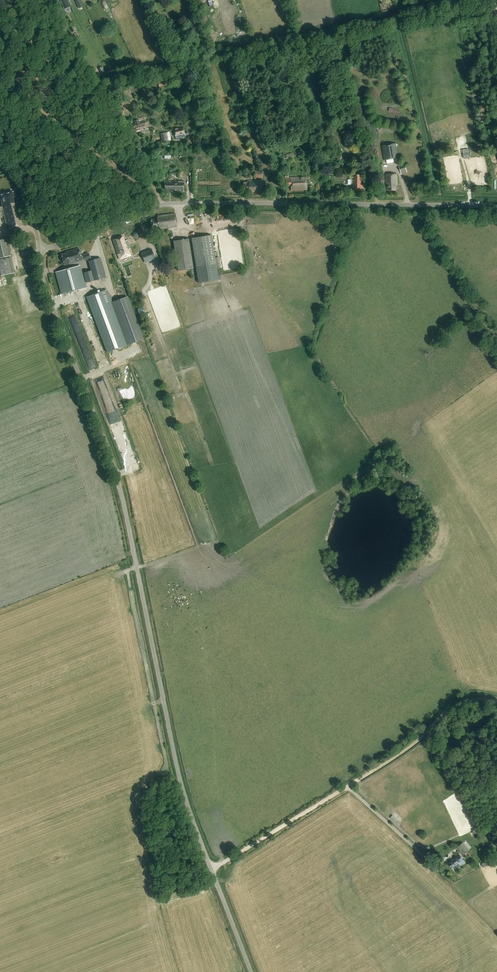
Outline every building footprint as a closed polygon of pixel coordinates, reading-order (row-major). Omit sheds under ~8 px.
[(64,9),(70,6),(67,0),(61,0),(64,9)] [(141,134),(148,132),(146,123),(140,125),(139,121),(134,122),(135,126),(130,127),(132,134),(141,132),(141,134)] [(176,140),(185,137),(186,137),(185,136),(189,135),(188,133),(185,134),(183,127),(173,130),(176,140)] [(160,134),(163,143),(171,140),(169,132),(160,134)] [(398,158),(396,143),(382,145),(384,160),(398,158)] [(399,166),(401,174),(407,172),(405,164),(399,166)] [(254,170),(254,179),(262,179),(262,170),(254,170)] [(359,175),(352,175),(352,189),(354,189),(354,191),(362,191),(362,189),(364,189),(364,185),(363,185),(363,182),(364,182),(364,174),(359,174),(359,175)] [(387,191),(396,191),(396,186),(397,186),(397,184),(397,174),(386,175),(386,186),(387,186),(387,191)] [(307,191),(306,178),(306,176),(288,177),(288,175),(285,175),(286,187),(291,187),(291,192),(307,191)] [(172,190),(173,191),(184,191),(183,181),(165,181),(165,190),(172,189),(172,190)] [(248,192),(262,192),(262,181),(248,182),(247,183),(244,183),(244,190),(248,190),(248,192)] [(23,226),(17,202),(16,203),(14,192),(2,195),(3,200),(1,200),(2,204),(2,207),(0,207),(0,217),(3,216),(2,211),(3,210),(7,230),(23,226)] [(159,230),(177,227),(175,213),(158,215),(158,219),(151,220),(153,229),(159,228),(159,230)] [(211,235),(191,238),(198,282),(218,279),(211,235)] [(126,240),(125,240),(123,236),(113,239),(120,259),(131,255),(126,240)] [(11,256),(7,239),(0,240),(0,259),(11,256)] [(193,268),(189,239),(173,241),(178,271),(193,268)] [(151,248),(141,252),(145,264),(155,260),(151,248)] [(67,253),(62,255),(64,265),(82,260),(79,249),(66,252),(67,253)] [(101,257),(89,260),(91,266),(95,280),(106,277),(101,257)] [(79,266),(56,273),(62,295),(85,288),(79,266)] [(106,290),(86,297),(107,352),(144,339),(128,296),(111,302),(106,290)] [(97,338),(95,332),(89,335),(91,340),(97,338)] [(463,855),(469,850),(463,842),(457,847),(463,855)] [(460,855),(449,862),(452,867),(455,865),(458,868),(466,862),(460,855)]
